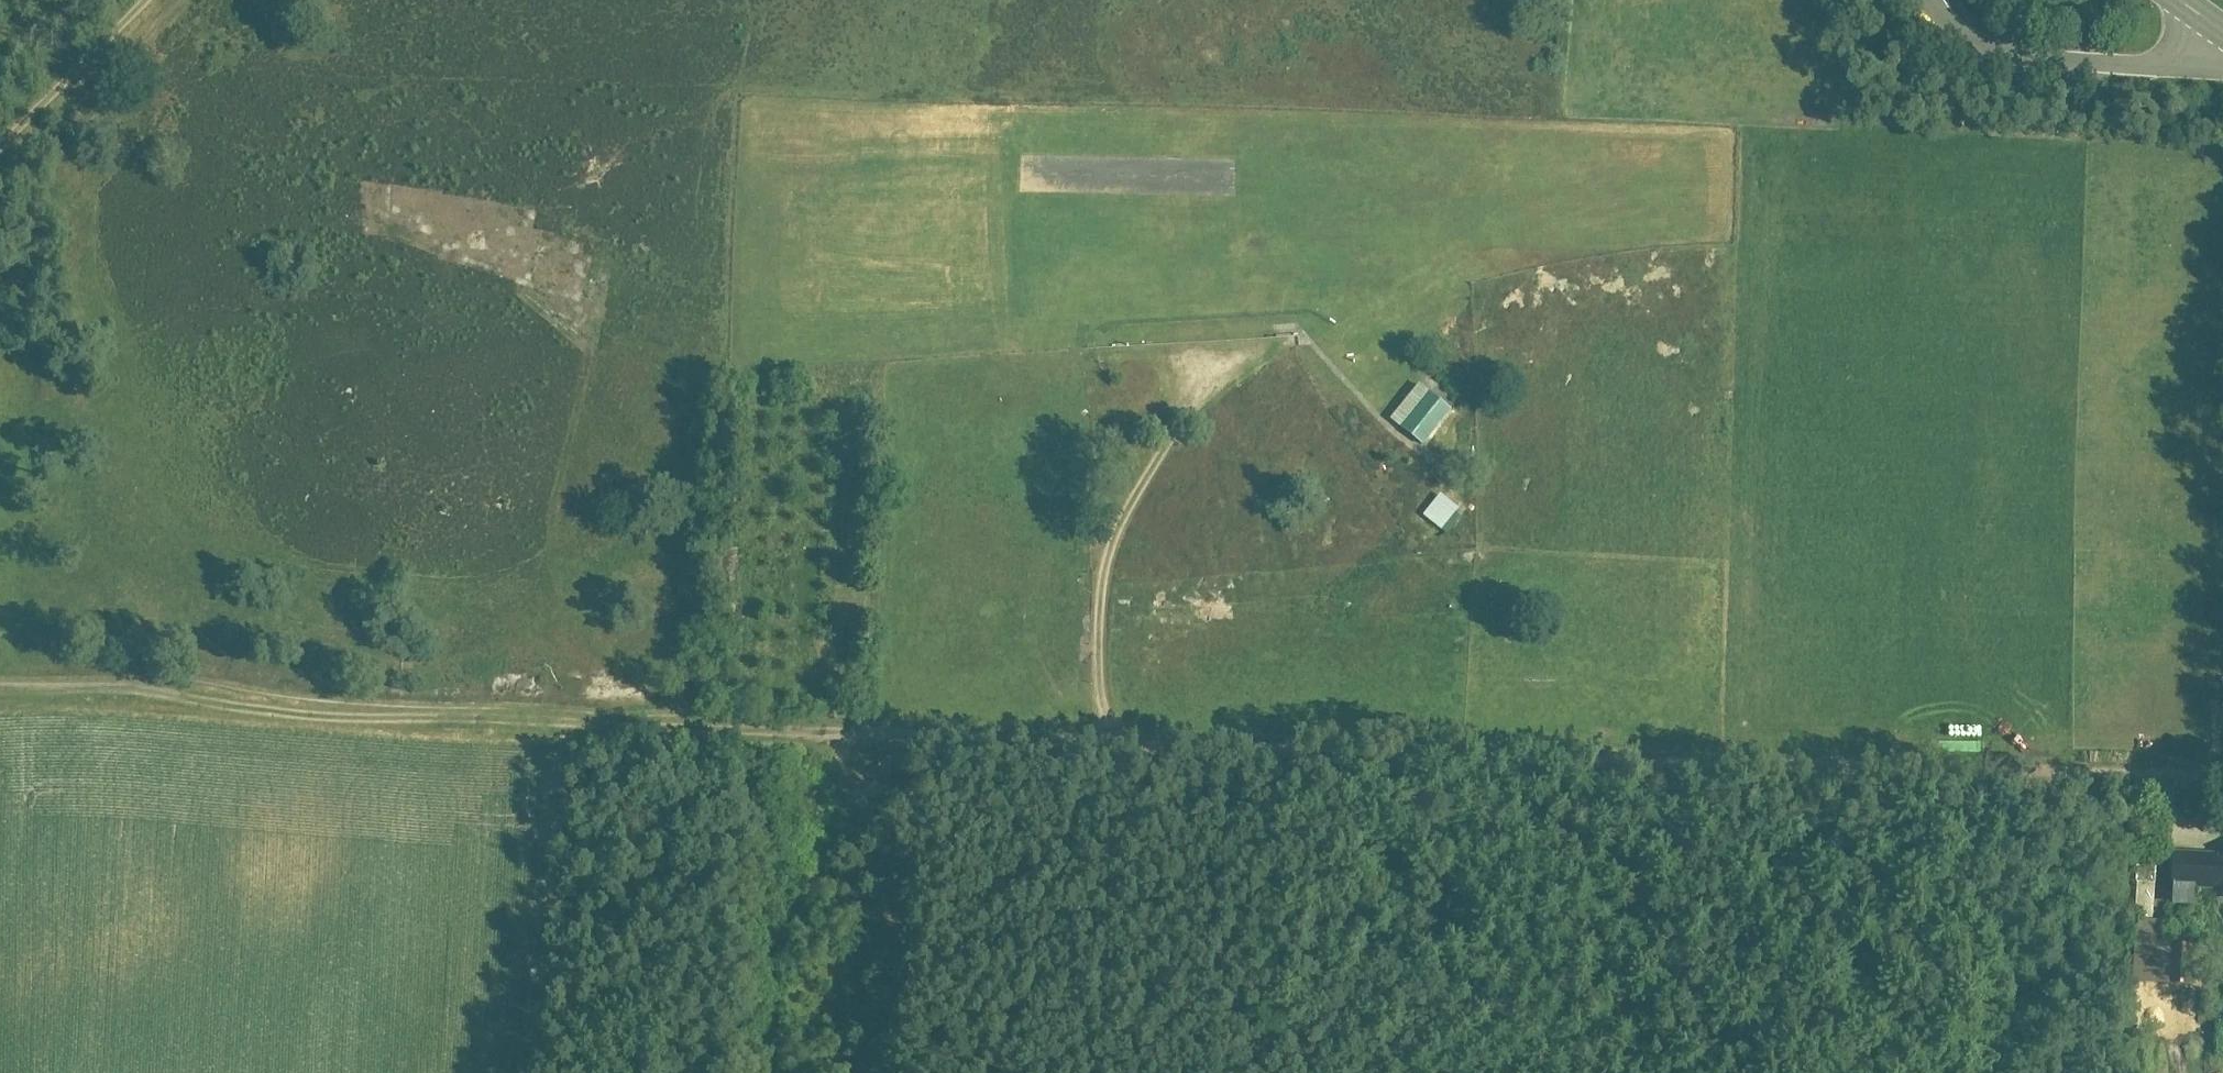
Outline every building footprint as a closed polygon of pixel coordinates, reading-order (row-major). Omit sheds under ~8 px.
[(1432,442),(1459,408),(1438,392),(1412,426),(1432,442)] [(2168,853),(2168,878),(2209,878),(2209,853),(2168,853)]
